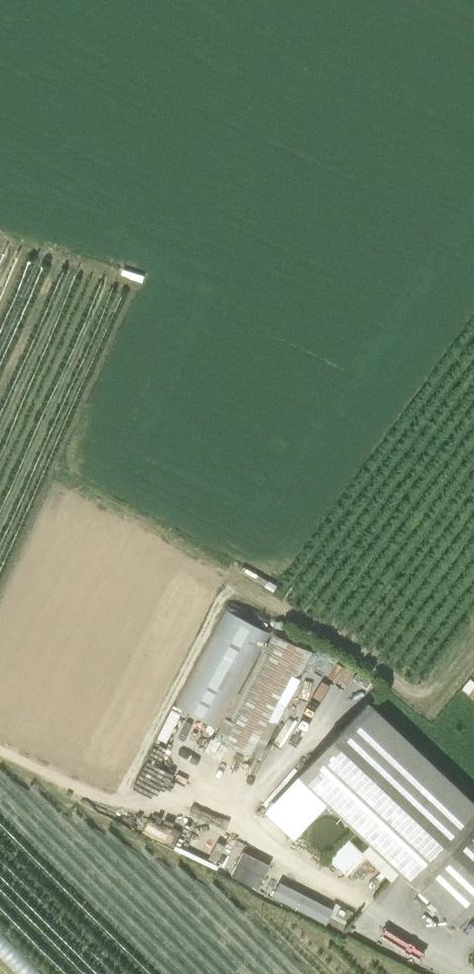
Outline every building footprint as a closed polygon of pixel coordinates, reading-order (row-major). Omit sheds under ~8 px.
[(221,600),(165,711),(171,714),(189,723),(245,612),(221,600)] [(247,613),(191,723),(215,736),(271,625),(247,613)] [(274,634),(218,740),(255,759),(310,653),(274,634)] [(338,696),(359,666),(352,661),(331,691),(338,696)] [(368,701),(298,776),(370,845),(414,886),(420,893),(457,928),(473,910),(473,802),(368,701)] [(312,808),(291,829),(298,836),(319,815),(312,808)] [(375,849),(370,845),(362,851),(348,836),(346,837),(333,851),(329,855),(328,856),(340,870),(347,876),(366,856),(367,857),(382,871),(381,872),(369,884),(376,890),(388,876),(389,877),(391,879),(392,878),(398,872),(395,869),(375,849)] [(197,839),(190,852),(222,870),(230,856),(197,839)] [(243,850),(230,874),(257,888),(270,865),(243,850)] [(279,882),(272,896),(327,923),(334,909),(279,882)]
